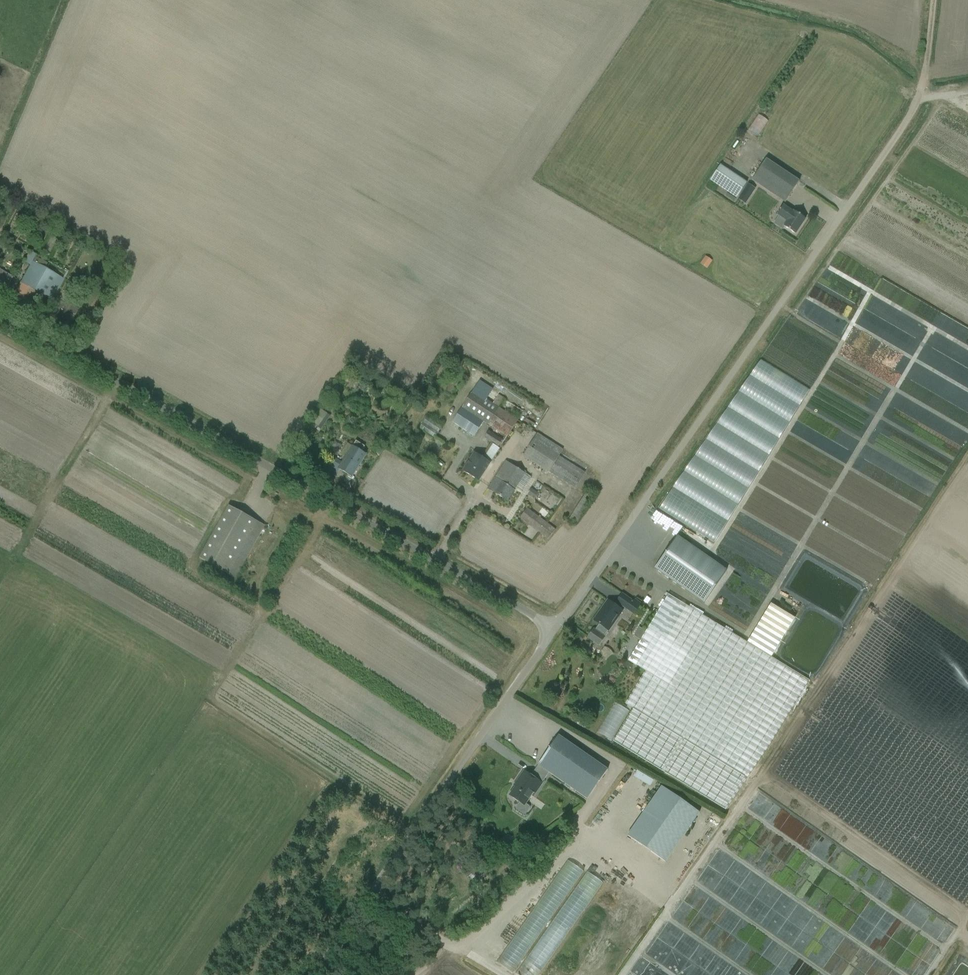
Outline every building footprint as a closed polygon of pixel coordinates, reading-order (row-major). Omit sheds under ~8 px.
[(765,114),(753,131),(762,138),(774,121),(765,114)] [(799,182),(791,176),(766,160),(752,180),(777,197),(785,203),(799,182)] [(735,199),(746,183),(720,165),(709,181),(735,199)] [(748,185),(745,190),(751,195),(755,190),(748,185)] [(756,209),(757,202),(747,201),(746,208),(756,209)] [(778,217),(773,224),(783,231),(785,227),(795,234),(805,219),(794,211),(794,212),(787,207),(783,205),(776,215),(778,217)] [(57,239),(51,236),(45,249),(50,252),(57,239)] [(40,294),(45,297),(52,301),(63,280),(33,263),(36,256),(29,252),(29,253),(24,262),(30,265),(15,293),(34,304),(40,294)] [(707,269),(712,261),(706,257),(700,265),(707,269)] [(2,296),(12,278),(0,271),(0,295),(2,296)] [(824,284),(844,296),(848,289),(827,277),(824,284)] [(671,513),(726,546),(817,390),(761,357),(671,513)] [(479,383),(453,423),(474,437),(484,422),(507,437),(523,412),(513,405),(508,414),(498,407),(504,399),(479,383)] [(327,414),(319,409),(310,422),(318,427),(327,414)] [(439,423),(443,416),(433,410),(429,416),(439,423)] [(434,438),(441,427),(427,418),(420,429),(434,438)] [(951,436),(963,443),(967,434),(964,432),(962,435),(958,433),(961,427),(950,420),(946,426),(949,428),(947,431),(953,434),(951,436)] [(463,471),(479,481),(490,464),(490,463),(499,449),(497,447),(502,440),(489,431),(484,438),(491,443),(482,458),(474,454),(463,471)] [(523,456),(532,461),(549,472),(549,471),(576,488),(585,473),(559,457),(563,450),(546,439),(537,434),(523,456)] [(343,456),(346,457),(342,463),(334,458),(328,469),(336,474),(339,469),(352,477),(366,455),(361,452),(364,446),(356,441),(354,446),(350,444),(343,456)] [(531,477),(506,461),(488,489),(507,501),(516,487),(522,491),(531,477)] [(326,472),(321,468),(314,479),(319,482),(326,472)] [(535,500),(539,494),(532,489),(528,495),(535,500)] [(568,519),(576,524),(595,496),(587,491),(568,519)] [(235,579),(260,534),(265,526),(229,506),(224,515),(200,559),(235,579)] [(555,530),(527,509),(520,518),(548,540),(555,530)] [(667,523),(674,528),(679,521),(672,516),(667,523)] [(685,535),(689,528),(685,525),(680,532),(685,535)] [(655,569),(703,603),(726,570),(677,536),(655,569)] [(634,614),(641,604),(635,600),(634,602),(622,594),(616,602),(634,614)] [(588,638),(599,646),(606,637),(604,636),(608,630),(609,631),(622,612),(608,601),(603,607),(605,608),(596,622),(599,624),(595,630),(594,630),(588,638)] [(620,639),(642,654),(643,655),(636,665),(646,671),(625,704),(633,709),(613,741),(726,810),(809,680),(772,657),(795,618),(771,604),(747,643),(686,605),(673,627),(667,637),(658,632),(665,622),(651,612),(643,606),(620,639)] [(626,663),(623,667),(629,671),(632,666),(626,663)] [(558,736),(538,765),(549,773),(587,799),(608,770),(567,741),(558,736)] [(519,782),(509,796),(518,801),(519,803),(516,807),(516,809),(523,814),(525,814),(529,808),(529,806),(525,804),(534,793),(535,794),(542,784),(547,776),(536,769),(531,776),(524,771),(517,781),(519,782)] [(663,776),(643,769),(640,779),(660,786),(663,776)] [(661,786),(627,836),(655,855),(667,838),(690,806),(661,786)] [(514,843),(509,851),(516,855),(521,848),(514,843)] [(929,866),(913,856),(911,859),(907,857),(905,859),(913,864),(909,870),(922,879),(927,871),(926,871),(929,866)] [(608,881),(575,859),(527,932),(542,942),(523,972),(527,974),(546,974),(608,881)] [(472,871),(467,876),(473,882),(478,877),(472,871)]
